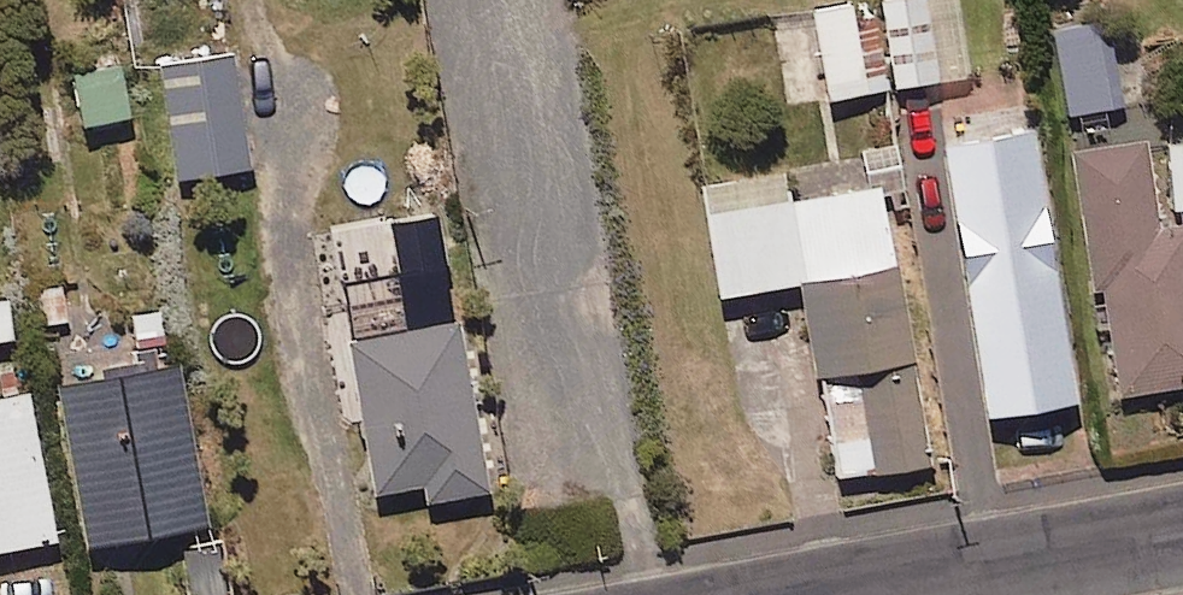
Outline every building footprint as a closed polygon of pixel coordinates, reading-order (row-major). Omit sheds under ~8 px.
[(957,0),(899,0),(876,3),(890,94),(969,82),(957,0)] [(890,94),(876,3),(812,13),(826,104),(890,94)] [(1122,107),(1114,56),(1109,20),(1053,28),(1067,121),(1123,113),(1122,107)] [(819,107),(807,37),(778,42),(790,112),(819,107)] [(1153,51),(1114,56),(1122,107),(1160,102),(1153,51)] [(235,54),(154,68),(173,186),(255,172),(235,54)] [(129,123),(121,69),(74,76),(81,130),(129,123)] [(1075,412),(1032,141),(945,154),(988,426),(1075,412)] [(1160,233),(1148,147),(1074,157),(1100,339),(1110,337),(1119,403),(1182,394),(1182,230),(1160,233)] [(1182,149),(1169,151),(1178,217),(1182,216),(1182,149)] [(790,208),(784,177),(702,191),(722,302),(805,287),(840,484),(931,468),(882,192),(790,208)] [(438,224),(389,228),(394,276),(443,271),(438,224)] [(487,498),(459,330),(349,348),(375,499),(423,491),(426,508),(487,498)] [(201,535),(176,375),(62,392),(87,552),(201,535)] [(27,399),(0,405),(0,556),(55,546),(27,399)] [(225,546),(180,555),(188,594),(234,594),(225,546)]
